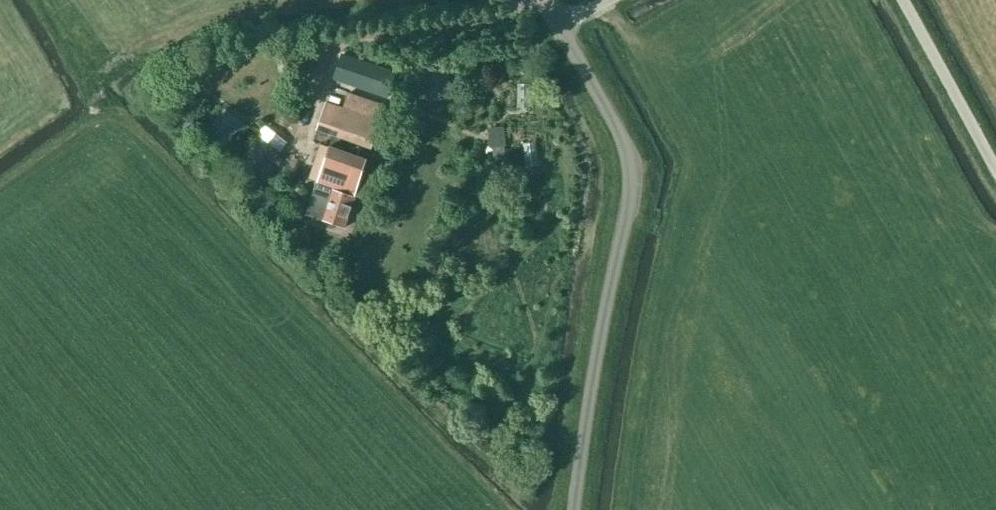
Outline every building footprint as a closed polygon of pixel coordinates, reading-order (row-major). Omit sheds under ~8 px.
[(341,76),(367,82),(371,66),(345,60),(341,76)] [(428,93),(451,91),(449,68),(425,71),(428,93)] [(384,107),(368,101),(349,94),(344,108),(325,101),(316,129),(370,148),(379,122),(384,107)] [(184,129),(190,125),(182,114),(181,115),(176,119),(184,129)] [(225,147),(237,129),(218,115),(205,133),(225,147)] [(504,146),(505,146),(504,126),(487,128),(489,147),(492,147),(493,159),(505,158),(504,146)] [(235,165),(258,181),(277,155),(254,138),(235,165)] [(359,197),(360,193),(356,191),(366,160),(328,147),(306,214),(344,227),(354,196),(359,197)]
